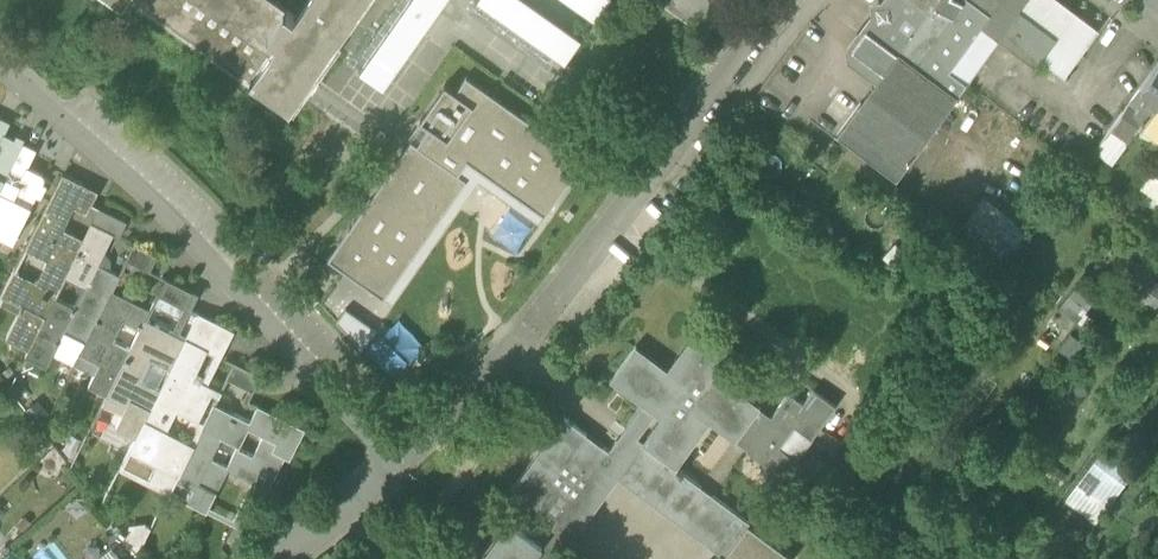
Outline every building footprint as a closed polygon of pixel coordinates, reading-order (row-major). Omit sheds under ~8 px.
[(328,38),(296,15),(275,0),(134,0),(293,114),(341,47),(328,38)] [(296,15),(306,0),(275,0),(296,15)] [(355,0),(306,0),(296,15),(328,38),(355,0)] [(443,0),(407,0),(360,66),(384,83),(443,0)] [(532,0),(483,0),(565,58),(582,35),(532,0)] [(596,16),(607,0),(574,0),(596,16)] [(700,27),(719,0),(661,0),(700,27)] [(896,176),(999,37),(1035,64),(1041,57),(1057,36),(1009,0),(934,0),(930,5),(923,0),(891,0),(888,4),(876,6),(878,18),(868,30),(866,29),(852,47),(883,69),(875,80),(837,132),(896,176)] [(869,0),(871,12),(845,47),(847,59),(875,80),(883,69),(852,47),(866,29),(868,30),(878,18),(876,6),(888,4),(891,0),(869,0)] [(1057,36),(1041,57),(1064,75),(1099,27),(1063,0),(1009,0),(1057,36)] [(1121,112),(1139,125),(1157,99),(1157,61),(1141,85),(1148,90),(1135,107),(1128,102),(1121,112)] [(430,125),(418,142),(412,138),(328,255),(384,295),(385,294),(467,177),(459,171),(468,158),(544,212),(545,213),(584,158),(467,74),(456,90),(445,82),(420,118),(421,118),(430,125)] [(1141,85),(1128,102),(1135,107),(1148,90),(1141,85)] [(1152,134),(1157,125),(1157,99),(1139,125),(1152,134)] [(1125,144),(1139,125),(1121,112),(1107,131),(1125,144)] [(5,133),(11,121),(0,116),(0,143),(5,133)] [(409,135),(412,138),(418,142),(430,125),(421,118),(409,135)] [(1125,144),(1107,131),(1095,148),(1112,161),(1125,144)] [(10,168),(23,142),(5,133),(0,143),(0,189),(10,168)] [(23,174),(24,175),(28,166),(37,149),(23,142),(10,168),(23,174)] [(538,220),(544,212),(468,158),(459,171),(467,177),(385,294),(393,300),(478,178),(538,220)] [(0,190),(0,235),(14,242),(47,175),(28,166),(24,175),(23,174),(12,195),(0,190)] [(10,168),(0,189),(0,190),(12,195),(23,174),(10,168)] [(1152,170),(1141,185),(1157,198),(1157,174),(1152,170)] [(29,348),(55,296),(66,275),(85,238),(64,228),(75,206),(87,212),(92,204),(99,190),(64,173),(26,248),(48,259),(37,280),(15,270),(3,295),(23,305),(18,313),(6,337),(29,348)] [(532,216),(498,195),(480,224),(513,245),(532,216)] [(1030,231),(984,196),(949,244),(994,278),(1030,231)] [(113,233),(120,236),(128,220),(101,207),(93,222),(114,232),(113,233)] [(66,329),(87,340),(112,289),(120,273),(99,262),(113,233),(114,232),(93,222),(85,238),(66,275),(86,285),(75,306),(55,296),(29,348),(27,353),(48,364),(53,353),(66,329)] [(158,255),(135,243),(127,259),(150,270),(158,255)] [(1149,275),(1137,291),(1156,305),(1157,302),(1157,282),(1149,275)] [(159,293),(186,306),(194,290),(167,277),(159,293)] [(1074,288),(1059,309),(1077,323),(1093,301),(1074,288)] [(89,385),(107,394),(131,348),(113,339),(124,318),(141,327),(146,317),(151,308),(112,289),(87,340),(81,352),(101,362),(89,385)] [(18,313),(23,305),(3,295),(0,300),(0,303),(18,313)] [(377,327),(346,306),(337,319),(363,347),(377,327)] [(207,349),(215,353),(229,326),(199,311),(186,336),(208,347),(207,349)] [(116,426),(136,436),(137,436),(161,388),(156,385),(142,378),(153,357),(166,364),(172,367),(187,337),(186,337),(146,317),(141,327),(131,348),(107,394),(127,404),(116,426)] [(388,369),(415,347),(395,323),(368,345),(388,369)] [(611,379),(643,403),(655,412),(661,416),(643,440),(642,442),(682,472),(683,471),(684,469),(677,464),(710,420),(735,439),(760,406),(717,373),(734,350),(700,325),(668,368),(636,345),(611,379)] [(87,340),(66,329),(53,353),(74,364),(81,352),(87,340)] [(1083,342),(1070,332),(1057,349),(1071,359),(1083,342)] [(170,492),(180,472),(179,472),(195,442),(194,442),(167,428),(178,408),(199,418),(213,391),(191,380),(207,349),(208,347),(186,336),(186,337),(187,337),(172,367),(161,388),(137,436),(136,436),(120,466),(170,492)] [(166,364),(153,357),(142,378),(156,385),(166,364)] [(227,376),(254,390),(262,375),(235,361),(227,376)] [(803,402),(825,418),(835,405),(813,388),(803,402)] [(747,448),(783,476),(796,458),(779,445),(794,424),(812,437),(825,418),(803,402),(789,391),(772,414),(747,448)] [(205,421),(194,442),(195,442),(179,472),(180,472),(197,481),(187,500),(207,510),(229,467),(254,480),(253,482),(268,490),(286,456),(290,458),(291,456),(290,456),(303,429),(304,430),(305,428),(287,419),(258,404),(250,420),(214,402),(204,421),(205,421)] [(624,466),(664,496),(682,472),(642,442),(643,440),(638,436),(655,412),(643,403),(609,449),(610,450),(592,474),(609,487),(624,466)] [(735,439),(747,448),(772,414),(760,406),(735,439)] [(558,520),(592,474),(610,450),(609,449),(565,416),(512,487),(556,519),(558,520)] [(1133,473),(1102,450),(1064,501),(1096,524),(1133,473)] [(702,485),(683,510),(664,496),(624,466),(609,487),(592,474),(558,520),(556,519),(541,540),(543,541),(548,545),(538,558),(557,558),(619,477),(720,552),(724,555),(731,545),(695,518),(713,493),(702,485)] [(683,471),(682,472),(664,496),(683,510),(702,485),(683,471)] [(260,505),(268,490),(253,482),(245,498),(260,505)] [(695,518),(731,545),(748,523),(749,521),(713,493),(695,518)] [(232,523),(247,531),(250,526),(260,505),(245,498),(232,523)] [(543,541),(541,540),(509,516),(477,558),(529,558),(543,541)] [(748,523),(731,545),(724,555),(720,552),(714,558),(791,558),(793,556),(748,523)] [(449,543),(438,558),(470,558),(449,543)] [(104,558),(121,558),(115,550),(104,558)]
